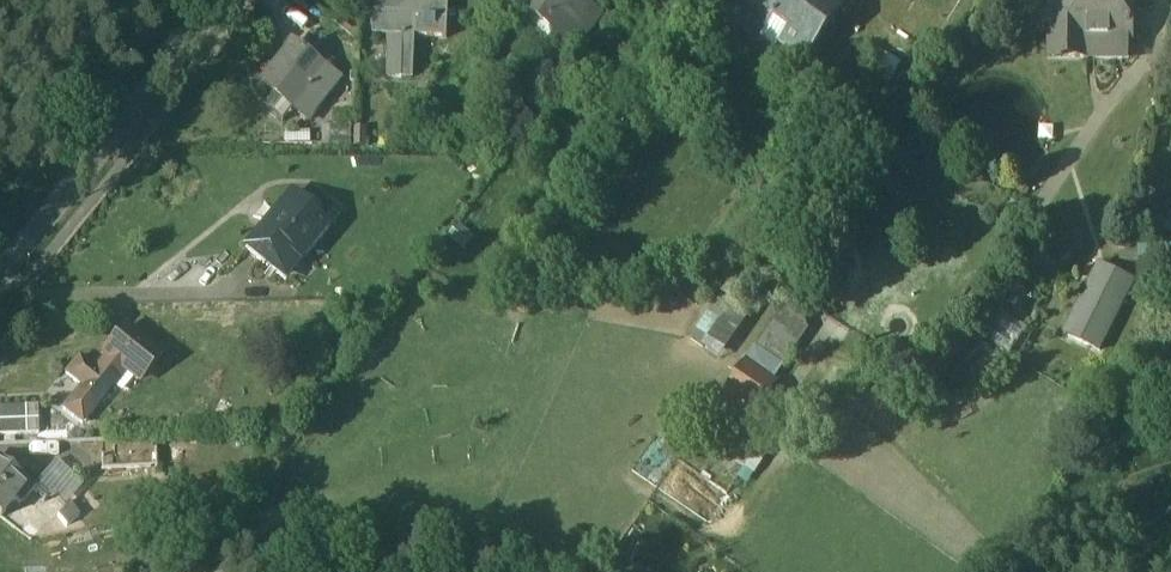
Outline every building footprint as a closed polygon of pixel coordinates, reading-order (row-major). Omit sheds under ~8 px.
[(406,4),(396,13),(372,12),(371,34),(386,35),(385,76),(410,77),(411,51),(412,36),(444,37),(446,0),(406,0),(406,4)] [(575,0),(516,0),(512,5),(555,35),(567,19),(573,24),(585,7),(575,0)] [(840,0),(752,0),(743,12),(808,58),(847,5),(840,0)] [(1049,39),(1084,39),(1086,39),(1086,0),(1049,0),(1049,39)] [(1086,39),(1128,40),(1128,31),(1130,31),(1130,26),(1128,26),(1128,0),(1086,0),(1086,39)] [(920,20),(891,6),(876,36),(900,47),(906,50),(920,20)] [(585,7),(573,24),(567,19),(555,35),(576,50),(600,17),(585,7)] [(939,29),(920,20),(906,50),(900,47),(897,53),(909,58),(920,35),(933,41),(939,29)] [(1086,39),(1084,39),(1083,58),(1128,59),(1128,40),(1086,39)] [(300,50),(290,41),(256,83),(290,110),(308,88),(324,68),(304,53),(305,52),(301,49),(300,50)] [(894,84),(903,60),(871,48),(862,72),(894,84)] [(320,98),(308,88),(290,110),(302,120),(320,98)] [(348,127),(318,127),(318,147),(348,147),(348,127)] [(328,229),(287,195),(260,228),(283,247),(301,261),(328,229)] [(283,247),(260,228),(246,245),(269,264),(283,247)] [(1097,266),(1069,322),(1103,339),(1131,283),(1097,266)] [(714,300),(693,342),(727,358),(748,317),(714,300)] [(784,308),(745,364),(772,381),(796,345),(791,342),(804,322),(784,308)] [(1012,354),(1029,329),(1010,316),(993,341),(1012,354)] [(125,332),(92,371),(111,387),(122,373),(134,382),(155,356),(125,332)] [(92,371),(76,358),(62,375),(78,388),(60,411),(79,426),(111,387),(92,371)] [(38,438),(39,412),(0,411),(0,437),(38,438)] [(39,486),(66,511),(87,488),(59,463),(39,486)] [(0,470),(0,519),(16,499),(21,503),(29,493),(0,470)]
